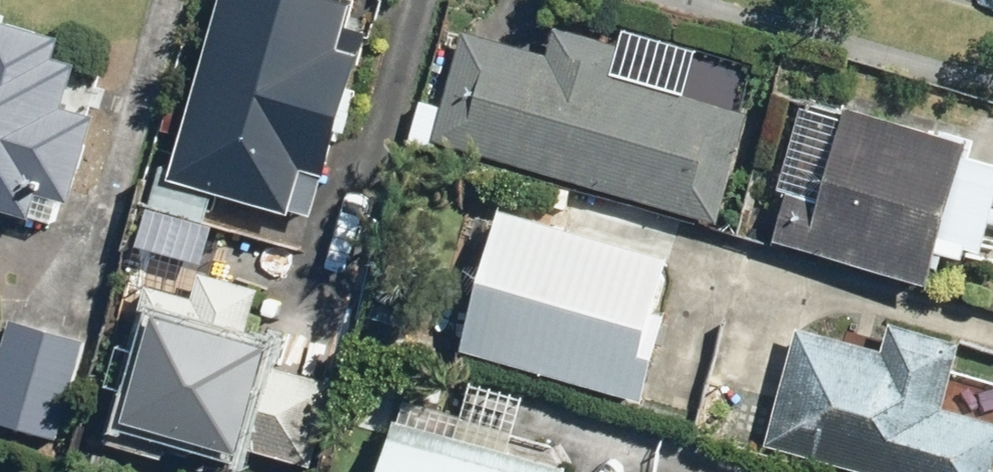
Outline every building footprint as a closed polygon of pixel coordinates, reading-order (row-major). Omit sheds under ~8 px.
[(168,179),(310,222),(369,31),(345,24),(351,4),(338,0),(223,0),(168,179)] [(33,219),(42,190),(73,199),(98,114),(65,105),(78,61),(56,55),(61,37),(0,19),(0,209),(33,219)] [(552,53),(466,28),(433,140),(719,223),(751,113),(622,76),(630,47),(559,27),(552,53)] [(766,240),(930,285),(942,243),(986,256),(992,232),(992,160),(969,153),(974,136),(850,102),(822,203),(779,192),(766,240)] [(676,255),(503,207),(462,352),(650,405),(674,317),(660,313),(676,255)] [(149,287),(198,299),(204,273),(217,225),(149,208),(130,283),(149,287)] [(198,299),(149,287),(104,443),(165,460),(168,450),(193,457),(198,442),(243,455),(245,449),(314,469),(338,385),(267,365),(272,344),(249,338),(263,290),(204,273),(198,299)] [(14,318),(0,364),(0,423),(58,440),(88,340),(14,318)] [(799,329),(768,450),(853,471),(992,471),(992,419),(945,407),(963,338),(890,319),(881,350),(799,329)] [(400,418),(385,471),(568,471),(570,465),(400,418)]
